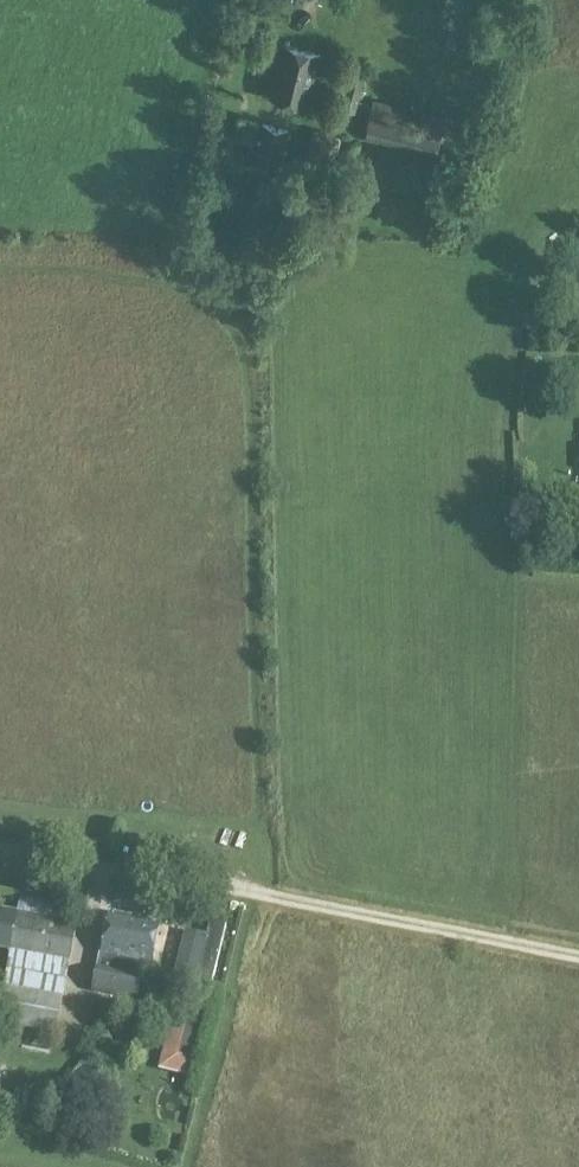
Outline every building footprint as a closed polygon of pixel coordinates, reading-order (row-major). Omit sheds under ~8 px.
[(321,53),(284,44),(271,96),(308,105),(321,53)] [(370,116),(405,124),(409,108),(374,99),(370,116)] [(421,130),(370,118),(364,139),(434,155),(443,116),(426,112),(421,130)] [(253,157),(281,164),(290,129),(262,122),(253,157)] [(25,871),(20,897),(41,900),(46,875),(25,871)] [(10,952),(70,963),(79,912),(20,901),(10,952)] [(145,965),(152,966),(159,924),(109,917),(101,969),(100,969),(97,991),(140,998),(145,965)] [(10,952),(3,987),(63,999),(70,963),(10,952)] [(3,987),(0,1003),(0,1027),(55,1038),(63,999),(3,987)] [(159,1069),(188,1077),(192,1060),(195,1061),(204,1029),(187,1024),(186,1028),(172,1024),(159,1069)] [(10,1084),(11,1106),(22,1106),(20,1084),(10,1084)]
